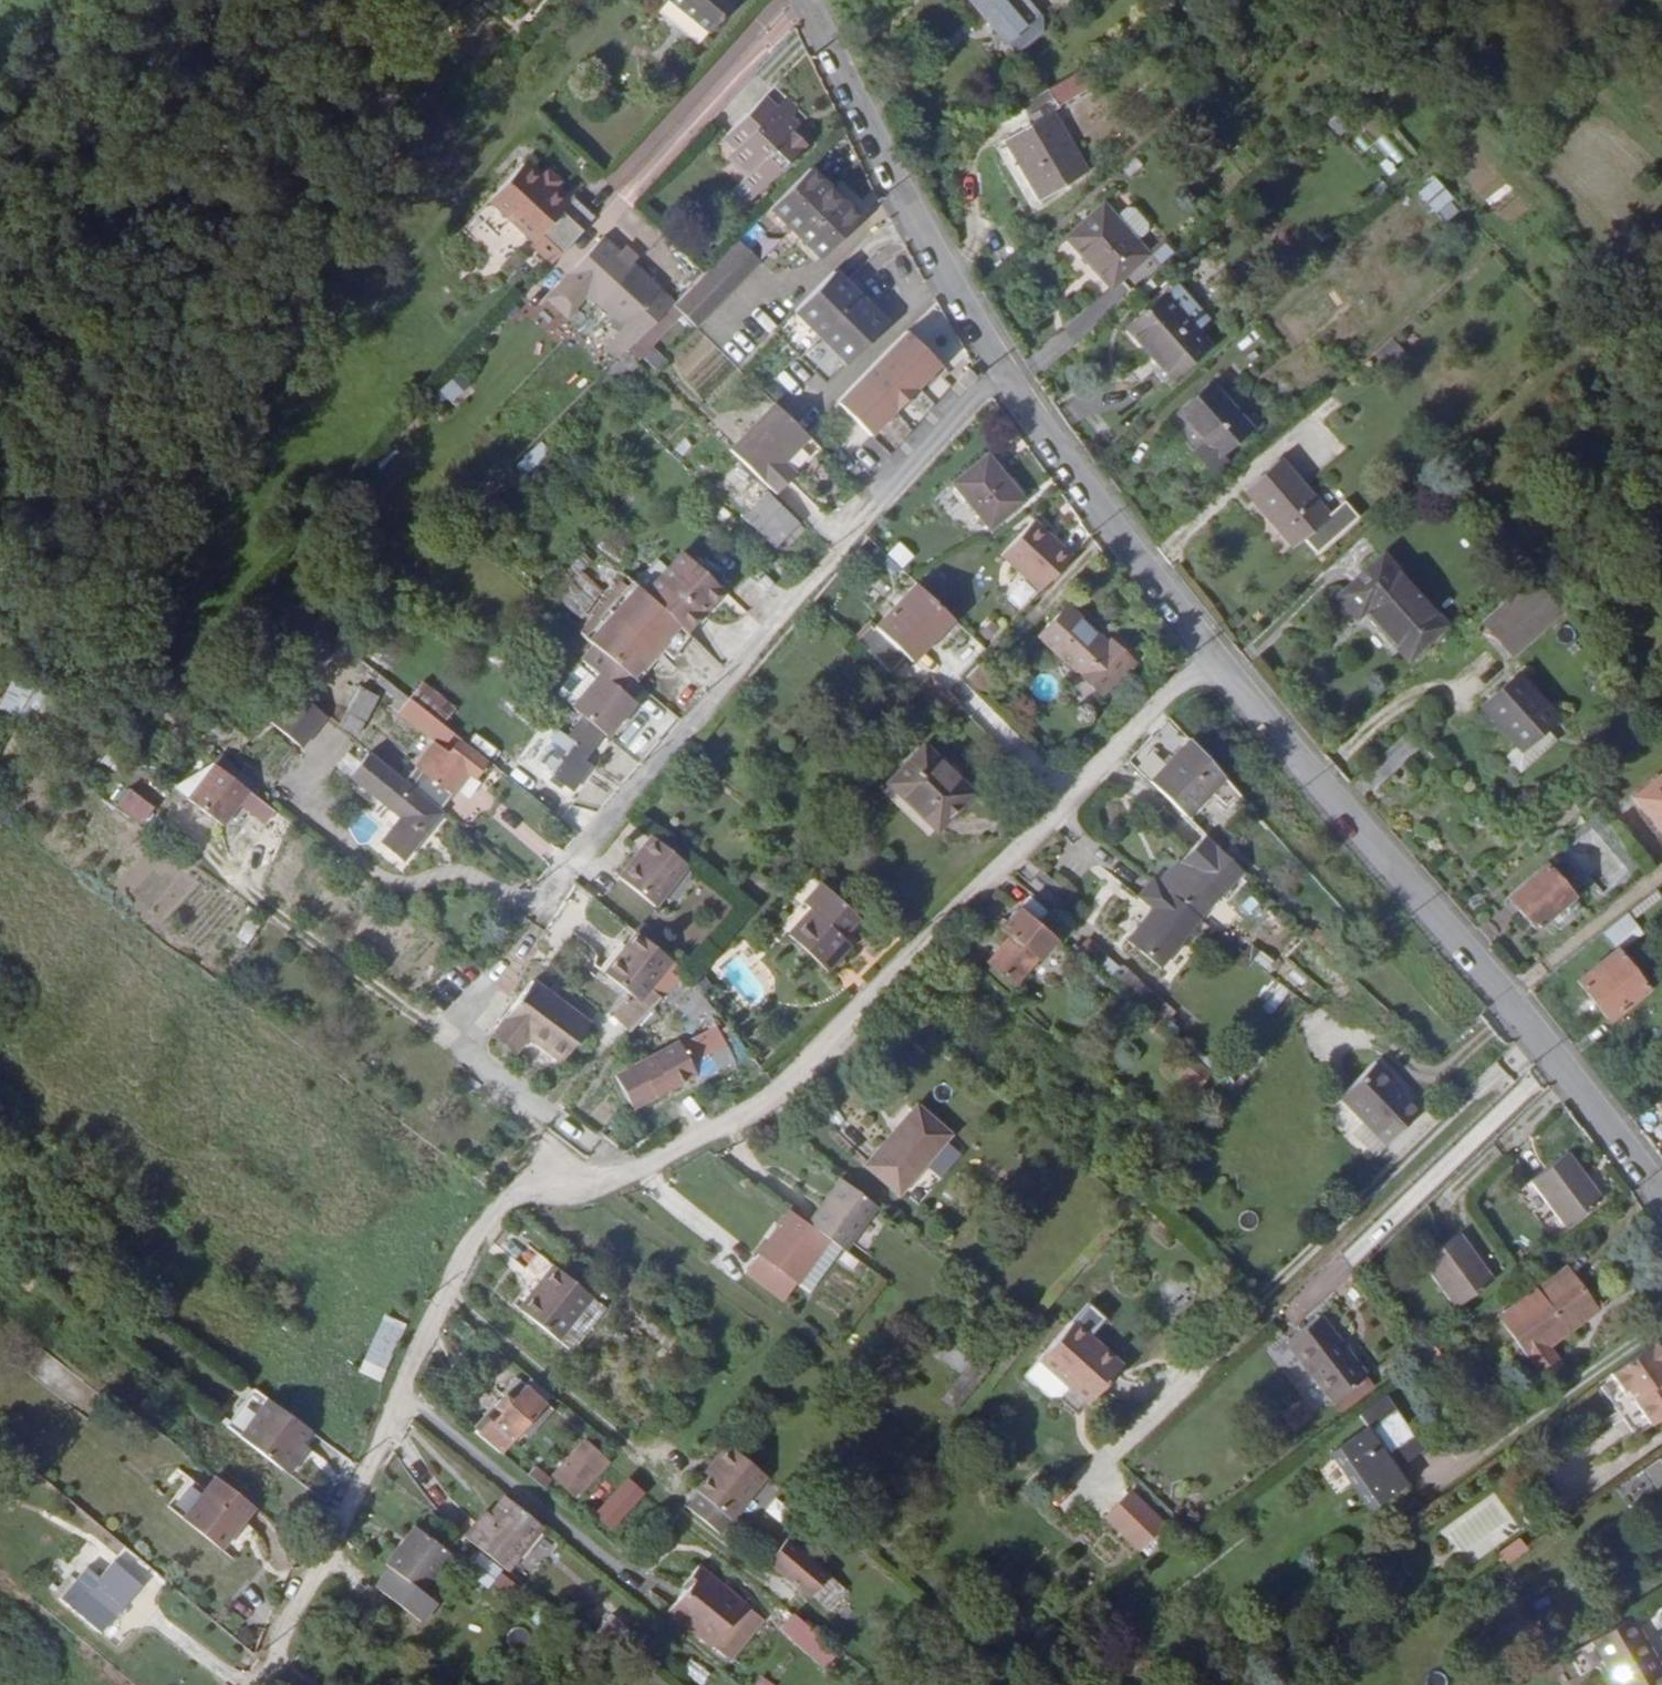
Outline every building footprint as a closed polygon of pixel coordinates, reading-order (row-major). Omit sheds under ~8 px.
[(669,2),(692,23),(712,0),(671,0),(669,2)] [(692,23),(713,40),(741,8),(731,0),(712,0),(692,23)] [(1027,31),(1001,0),(968,0),(1006,48),(1027,32),(1027,31)] [(1027,31),(1033,26),(1012,0),(1001,0),(1027,31)] [(1087,89),(1076,69),(1015,107),(1027,127),(1002,143),(1039,202),(1086,171),(1049,113),(1087,89)] [(756,171),(750,178),(738,192),(748,202),(802,142),(791,131),(800,121),(792,113),(800,104),(786,91),(777,101),(766,91),(730,132),(743,144),(736,153),(756,171)] [(721,140),(736,153),(743,144),(730,132),(721,140)] [(730,159),(750,178),(756,171),(736,153),(730,159)] [(809,165),(769,204),(820,256),(860,216),(809,165)] [(519,167),(486,204),(514,229),(546,192),(519,167)] [(1432,179),(1414,193),(1438,223),(1456,208),(1432,179)] [(546,192),(514,229),(559,268),(598,225),(570,199),(563,207),(546,192)] [(1124,208),(1114,219),(1135,241),(1146,231),(1146,223),(1132,208),(1124,208)] [(1162,271),(1150,258),(1135,241),(1105,209),(1070,241),(1114,290),(1121,284),(1133,297),(1162,271)] [(758,260),(736,238),(724,250),(714,260),(704,270),(693,281),(682,293),(673,301),(671,303),(692,324),(703,314),(714,302),(726,290),(736,281),(746,271),(758,260)] [(605,239),(557,293),(575,310),(580,303),(596,303),(611,318),(608,321),(631,343),(671,303),(673,301),(605,239)] [(834,269),(796,309),(848,361),(887,322),(834,269)] [(1179,289),(1165,301),(1197,335),(1209,324),(1179,289)] [(1197,335),(1165,301),(1164,300),(1125,336),(1149,362),(1153,359),(1173,381),(1186,370),(1193,379),(1217,358),(1210,349),(1197,335)] [(876,439),(951,360),(912,323),(838,402),(876,439)] [(442,388),(452,401),(473,385),(463,372),(442,388)] [(974,392),(986,380),(977,372),(966,384),(974,392)] [(1172,423),(1201,456),(1187,468),(1206,489),(1220,476),(1213,469),(1217,465),(1216,464),(1255,429),(1214,385),(1172,423)] [(810,438),(776,405),(732,451),(777,496),(792,480),(781,469),(787,462),(810,438)] [(528,475),(553,452),(543,442),(518,465),(528,475)] [(984,453),(949,481),(985,526),(1020,498),(984,453)] [(1318,550),(1359,514),(1345,499),(1330,513),(1280,457),(1247,486),(1296,542),(1305,535),(1318,550)] [(781,469),(792,480),(798,474),(787,462),(781,469)] [(796,523),(765,493),(744,516),(775,546),(796,523)] [(1327,560),(1368,524),(1359,514),(1318,550),(1327,560)] [(1044,585),(1074,552),(1036,518),(1006,551),(1044,585)] [(687,556),(649,597),(689,635),(703,620),(699,616),(706,609),(710,613),(727,594),(687,556)] [(1407,658),(1442,627),(1383,560),(1339,600),(1357,620),(1366,612),(1407,658)] [(1481,619),(1514,656),(1564,612),(1531,574),(1481,619)] [(1018,607),(1031,591),(1017,578),(1003,594),(1018,607)] [(668,658),(689,635),(649,597),(639,588),(633,583),(609,612),(653,648),(655,646),(668,658)] [(944,626),(907,593),(868,637),(903,669),(944,626)] [(1101,693),(1133,660),(1109,638),(1105,642),(1067,606),(1039,636),(1101,693)] [(703,620),(710,613),(706,609),(699,616),(703,620)] [(653,648),(609,612),(586,638),(630,675),(653,648)] [(598,670),(569,705),(579,713),(603,732),(611,722),(606,717),(618,702),(624,707),(632,698),(629,695),(639,683),(630,675),(586,638),(576,630),(565,642),(598,670)] [(986,693),(1001,671),(982,657),(967,680),(986,693)] [(35,732),(51,687),(13,673),(0,708),(0,719),(35,732)] [(1517,747),(1543,725),(1553,715),(1516,673),(1480,706),(1506,734),(1515,745),(1517,747)] [(304,737),(324,712),(291,685),(266,707),(304,737)] [(361,685),(340,728),(360,738),(381,695),(361,685)] [(532,728),(544,715),(519,692),(507,705),(532,728)] [(606,717),(611,722),(624,707),(618,702),(606,717)] [(266,707),(262,710),(300,742),(304,737),(266,707)] [(579,713),(570,726),(571,726),(590,742),(600,729),(579,713)] [(1517,747),(1515,745),(1504,755),(1519,772),(1556,740),(1543,725),(1517,747)] [(590,742),(571,726),(555,747),(574,763),(590,742)] [(1143,772),(1179,807),(1216,772),(1182,733),(1143,772)] [(487,759),(462,739),(438,767),(456,781),(466,770),(473,776),(487,759)] [(590,742),(574,763),(581,768),(597,747),(590,742)] [(924,749),(890,784),(935,827),(968,792),(924,749)] [(368,751),(349,774),(421,832),(439,809),(368,751)] [(265,824),(278,810),(220,758),(188,794),(226,827),(244,805),(265,824)] [(437,803),(456,781),(438,767),(420,789),(437,803)] [(402,857),(421,832),(349,774),(348,776),(398,818),(382,840),(402,857)] [(1661,829),(1661,775),(1633,799),(1661,830),(1661,829)] [(927,835),(935,827),(890,784),(883,791),(927,835)] [(133,785),(118,803),(144,825),(159,806),(133,785)] [(1563,836),(1606,892),(1639,867),(1595,811),(1563,836)] [(1192,911),(1236,862),(1199,826),(1175,853),(1187,864),(1167,887),(1192,911)] [(791,840),(801,850),(813,835),(803,827),(791,840)] [(691,871),(656,842),(622,882),(656,912),(691,871)] [(1573,895),(1546,862),(1509,894),(1536,926),(1573,895)] [(1108,928),(1042,869),(1031,881),(1097,939),(1108,928)] [(1167,887),(1150,872),(1138,887),(1152,900),(1124,931),(1153,956),(1192,911),(1167,887)] [(1661,897),(1661,889),(1660,886),(1633,907),(1639,915),(1661,897)] [(839,928),(846,934),(857,922),(820,888),(802,907),(809,914),(787,939),(825,974),(849,948),(840,940),(834,934),(839,928)] [(1054,939),(1067,924),(1033,895),(1020,909),(1054,939)] [(1054,939),(1020,909),(998,932),(1007,940),(1033,962),(1054,939)] [(840,940),(846,934),(839,928),(834,934),(840,940)] [(670,965),(636,936),(600,976),(629,1001),(610,1022),(628,1039),(647,1017),(634,1005),(670,965)] [(989,960),(1016,982),(1033,962),(1007,940),(989,960)] [(1607,1019),(1646,990),(1617,950),(1578,979),(1607,1019)] [(507,989),(563,1034),(576,1019),(521,972),(507,989)] [(1263,1004),(1272,1013),(1292,993),(1283,984),(1263,1004)] [(489,1012),(512,1030),(514,1027),(546,1054),(563,1034),(507,989),(489,1012)] [(512,1030),(489,1012),(481,1021),(503,1040),(512,1030)] [(701,1043),(730,1067),(735,1065),(736,1069),(750,1063),(725,1032),(701,1043)] [(696,1083),(730,1067),(701,1043),(616,1086),(629,1111),(694,1080),(696,1083)] [(1200,1075),(1207,1067),(1187,1051),(1180,1058),(1200,1075)] [(1369,1060),(1344,1083),(1377,1115),(1399,1092),(1369,1060)] [(895,1169),(943,1109),(909,1079),(860,1142),(895,1169)] [(1332,1095),(1358,1121),(1364,1129),(1377,1115),(1344,1083),(1332,1095)] [(1415,1109),(1399,1092),(1377,1115),(1364,1129),(1378,1143),(1415,1109)] [(1349,1129),(1358,1121),(1332,1095),(1317,1108),(1339,1132),(1349,1129)] [(1559,1141),(1520,1169),(1556,1215),(1595,1186),(1559,1141)] [(845,1249),(885,1195),(879,1190),(847,1165),(807,1220),(826,1234),(845,1249)] [(792,1279),(826,1234),(807,1220),(788,1207),(755,1250),(792,1279)] [(1489,1268),(1454,1222),(1415,1251),(1451,1297),(1489,1268)] [(540,1247),(527,1265),(532,1269),(523,1280),(556,1307),(579,1279),(540,1247)] [(792,1279),(755,1250),(741,1267),(778,1297),(792,1279)] [(532,1269),(527,1265),(518,1276),(523,1280),(532,1269)] [(1535,1289),(1506,1310),(1549,1373),(1566,1362),(1554,1344),(1594,1317),(1593,1315),(1597,1312),(1591,1303),(1586,1306),(1572,1284),(1570,1285),(1562,1272),(1541,1286),(1535,1289)] [(505,1291),(511,1295),(523,1280),(518,1276),(505,1291)] [(544,1323),(556,1307),(523,1280),(511,1295),(544,1323)] [(1090,1330),(1095,1325),(1078,1309),(1045,1347),(1076,1374),(1096,1391),(1122,1360),(1090,1330)] [(1275,1336),(1322,1396),(1354,1372),(1307,1311),(1275,1336)] [(1128,1354),(1095,1325),(1090,1330),(1122,1360),(1128,1354)] [(1655,1335),(1608,1368),(1621,1389),(1626,1386),(1650,1420),(1661,1412),(1661,1345),(1655,1335)] [(983,1364),(952,1340),(940,1354),(961,1369),(952,1381),(965,1390),(983,1364)] [(1076,1374),(1045,1347),(1032,1364),(1057,1385),(1067,1384),(1076,1374)] [(365,1421),(396,1369),(380,1360),(349,1413),(365,1421)] [(1332,1408),(1339,1403),(1362,1385),(1363,1384),(1354,1372),(1322,1396),(1332,1408)] [(483,1421),(476,1429),(501,1451),(520,1430),(526,1435),(548,1409),(519,1383),(485,1423),(483,1421)] [(1396,1435),(1362,1385),(1339,1403),(1355,1425),(1323,1448),(1360,1501),(1385,1483),(1377,1472),(1385,1467),(1373,1451),(1396,1435)] [(309,1438),(268,1407),(241,1445),(281,1477),(309,1438)] [(583,1443),(553,1477),(575,1495),(604,1461),(583,1443)] [(726,1535),(767,1479),(728,1447),(714,1465),(718,1468),(708,1481),(698,1495),(700,1498),(691,1509),(726,1535)] [(718,1468),(714,1465),(704,1478),(708,1481),(718,1468)] [(527,1472),(544,1487),(549,1481),(532,1466),(527,1472)] [(1392,1478),(1385,1467),(1377,1472),(1385,1483),(1392,1478)] [(624,1480),(595,1514),(610,1527),(639,1493),(624,1480)] [(220,1555),(253,1513),(214,1481),(203,1495),(189,1483),(166,1511),(220,1555)] [(1158,1521),(1125,1489),(1103,1512),(1135,1544),(1158,1521)] [(776,1497),(766,1511),(784,1524),(794,1510),(776,1497)] [(478,1528),(472,1523),(459,1538),(504,1576),(541,1531),(503,1498),(487,1517),(478,1528)] [(481,1511),(472,1523),(478,1528),(487,1517),(481,1511)] [(440,1552),(407,1523),(376,1560),(379,1563),(364,1582),(407,1618),(423,1600),(409,1589),(440,1552)] [(1502,1564),(1525,1550),(1516,1536),(1493,1551),(1502,1564)] [(787,1545),(770,1568),(815,1601),(831,1579),(787,1545)] [(679,1586),(684,1589),(668,1611),(711,1645),(744,1602),(694,1564),(679,1586)] [(84,1577),(83,1579),(112,1605),(114,1603),(126,1613),(146,1589),(116,1565),(97,1588),(84,1577)] [(68,1596),(98,1622),(112,1605),(83,1579),(68,1596)] [(466,1592),(481,1604),(491,1592),(475,1580),(466,1592)] [(94,1627),(98,1622),(68,1596),(64,1601),(94,1627)] [(764,1618),(744,1602),(711,1645),(731,1660),(764,1618)] [(796,1610),(780,1627),(828,1672),(844,1655),(796,1610)] [(1591,1637),(1619,1684),(1661,1684),(1661,1669),(1630,1614),(1591,1637)] [(592,1648),(608,1662),(628,1639),(612,1625),(592,1648)] [(774,1683),(761,1674),(754,1684),(773,1684),(774,1683)]
